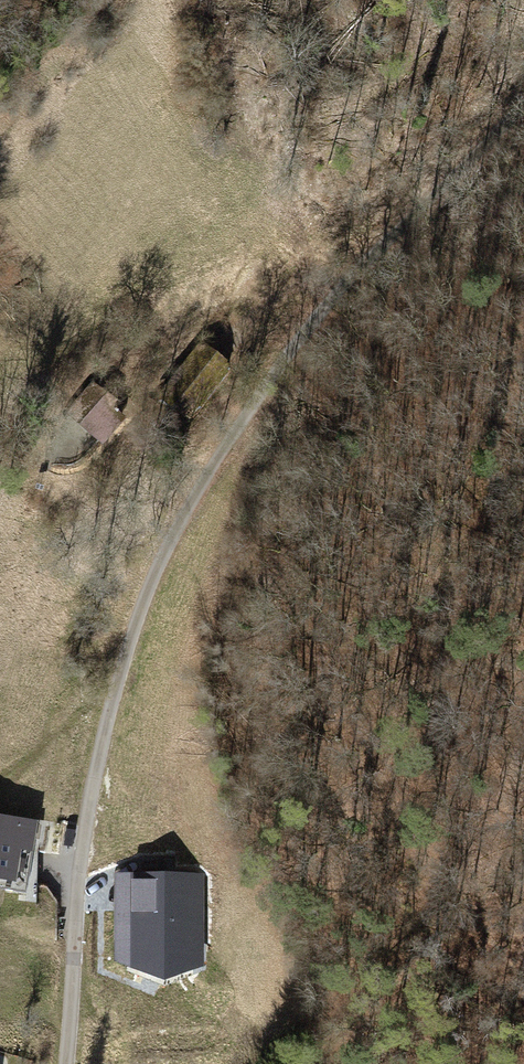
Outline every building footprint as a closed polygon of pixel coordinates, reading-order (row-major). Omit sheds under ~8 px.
[(130,412),(93,385),(68,420),(105,447),(130,412)] [(0,820),(0,887),(27,893),(40,828),(0,820)] [(195,962),(195,882),(134,882),(134,961),(164,972),(195,962)]
